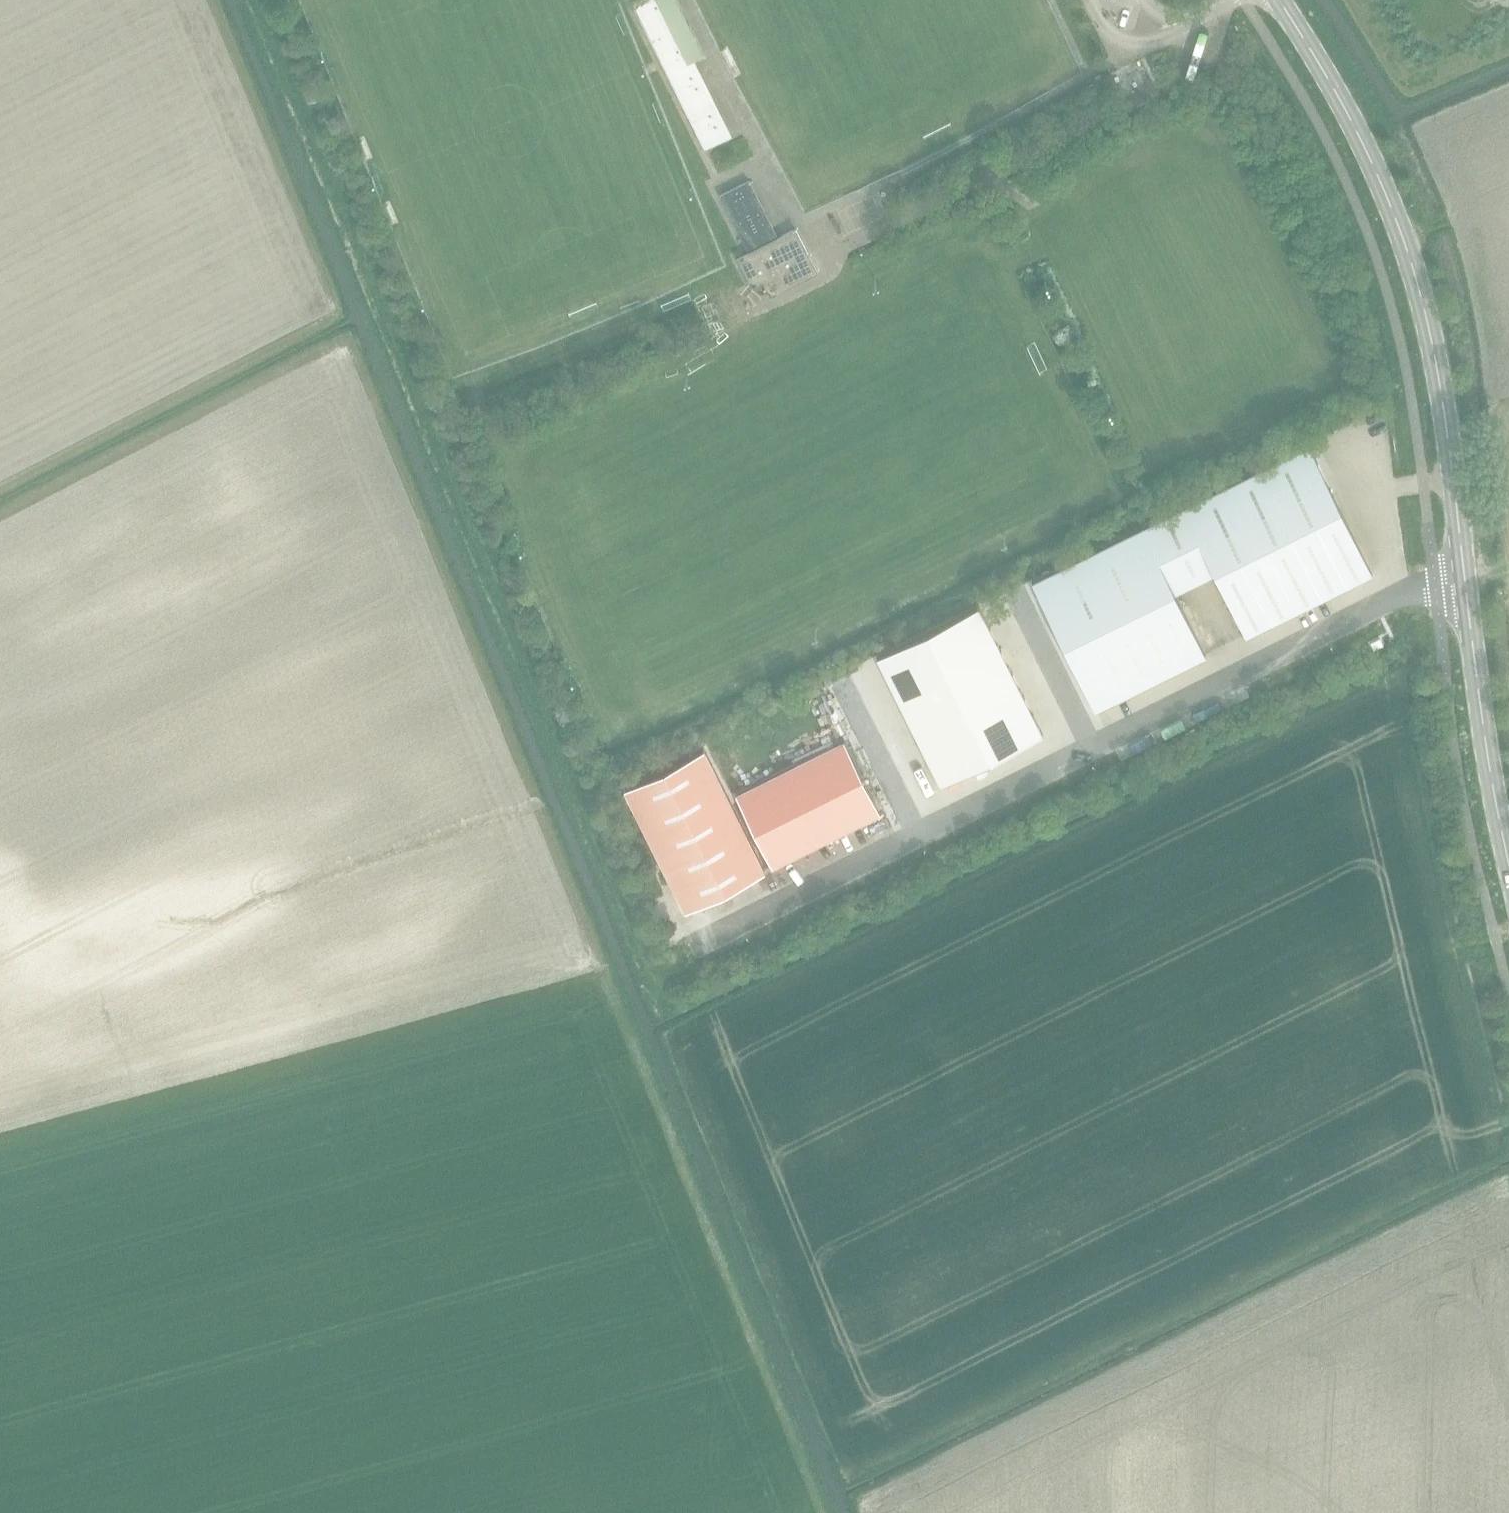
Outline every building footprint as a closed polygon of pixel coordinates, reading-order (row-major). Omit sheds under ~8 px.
[(705,148),(734,134),(695,58),(705,53),(678,0),(631,0),(705,148)] [(749,179),(720,193),(749,251),(737,256),(751,285),(763,279),(770,295),(817,271),(795,227),(777,236),(749,179)] [(1309,443),(1141,525),(1174,591),(1175,591),(1214,571),(1245,634),(1372,572),(1309,443)] [(1141,525),(1031,579),(1095,708),(1205,653),(1175,591),(1174,591),(1141,525)] [(978,603),(876,654),(940,783),(1042,732),(978,603)] [(847,737),(732,795),(769,867),(884,811),(847,737)] [(703,746),(624,786),(685,909),(764,869),(703,746)]
